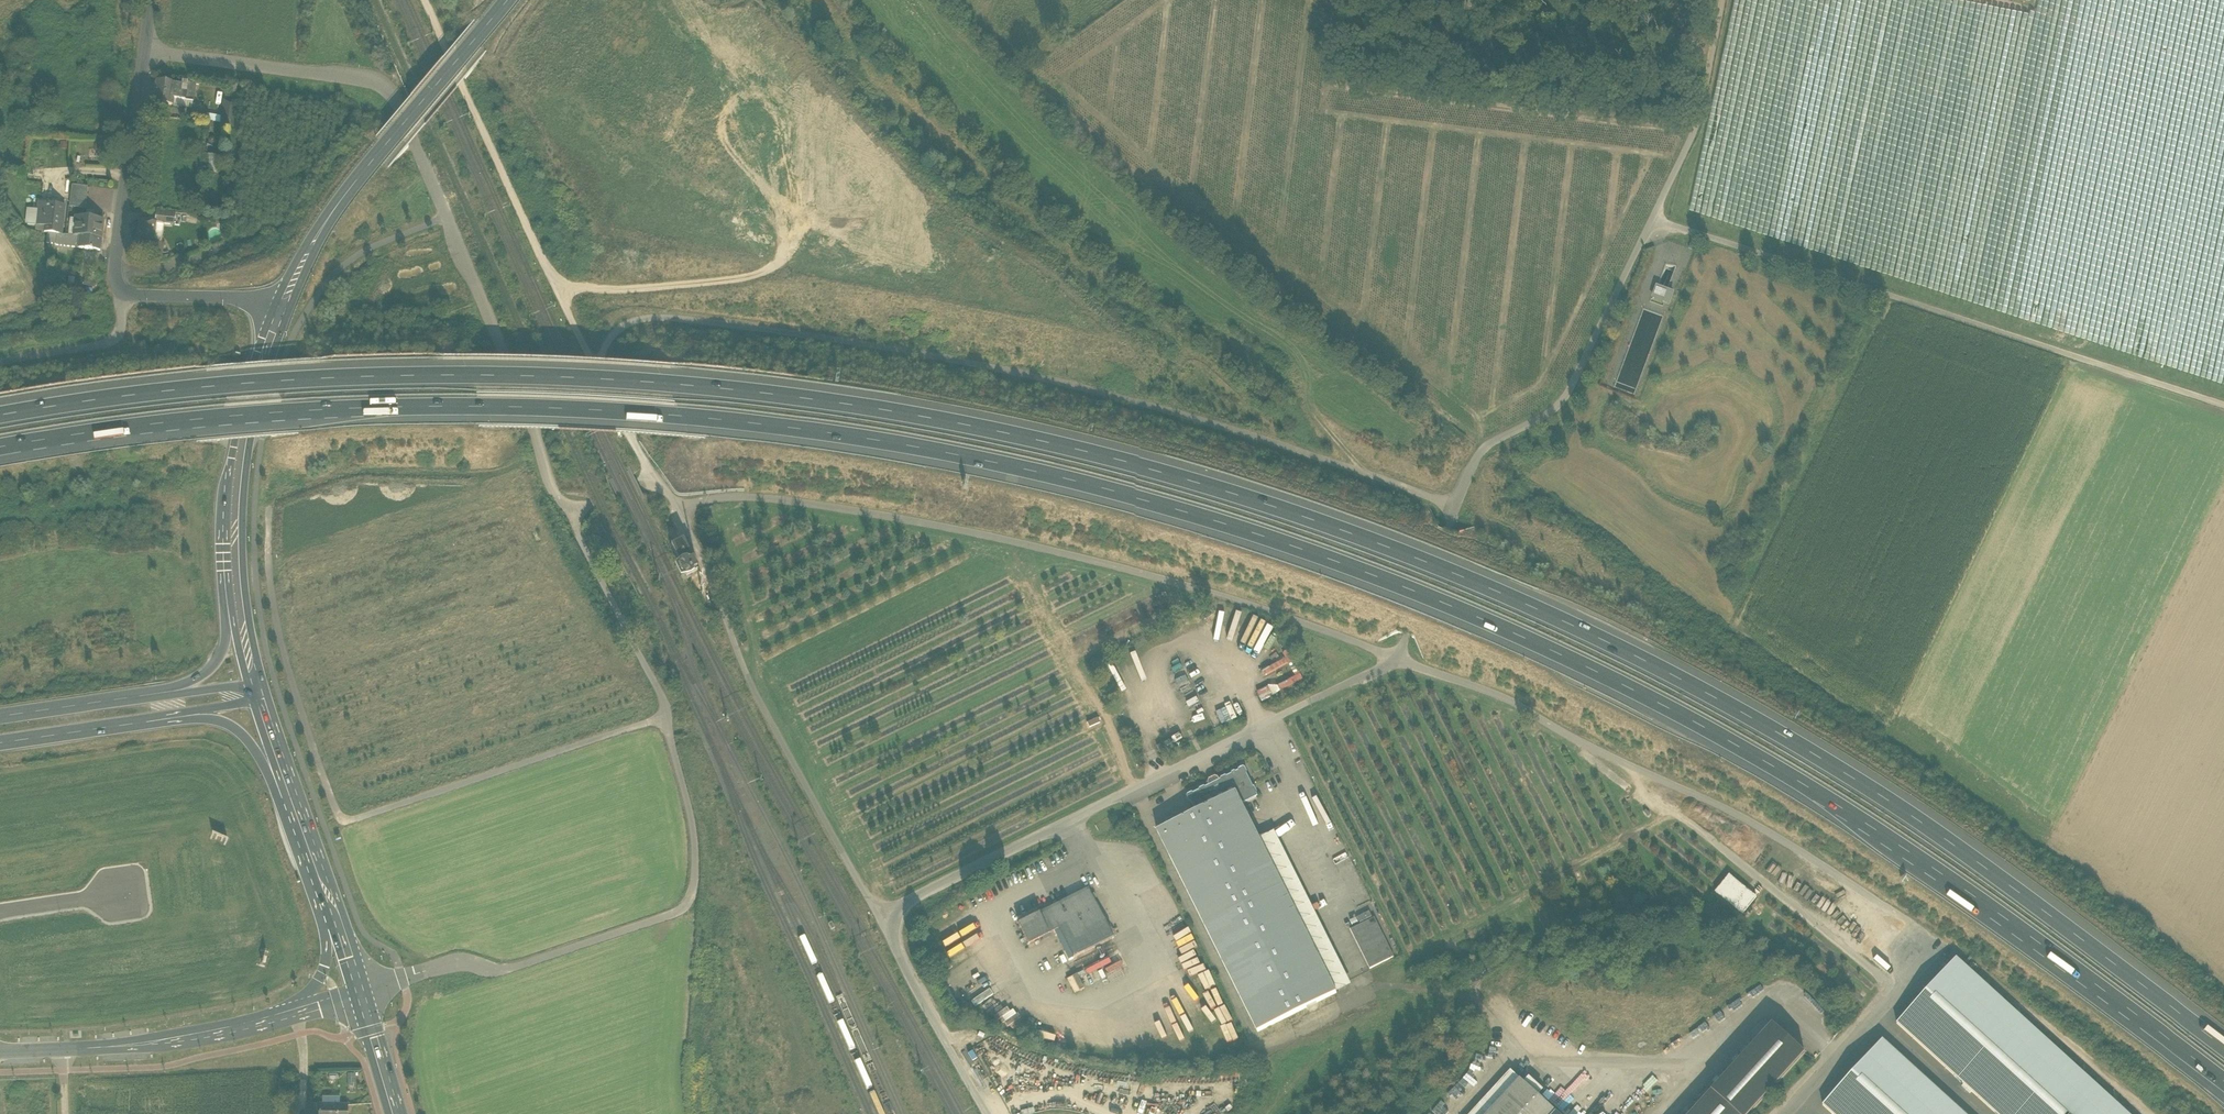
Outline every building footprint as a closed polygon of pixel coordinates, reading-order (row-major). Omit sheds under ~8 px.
[(154,103),(172,106),(173,99),(186,100),(186,86),(156,81),(154,103)] [(186,86),(186,100),(189,101),(193,101),(195,84),(187,83),(186,86)] [(188,108),(189,101),(186,100),(173,99),(172,106),(188,108)] [(222,125),(234,126),(237,100),(225,99),(222,125)] [(70,207),(86,209),(88,187),(73,185),(70,207)] [(60,235),(61,235),(64,205),(39,202),(36,225),(45,226),(45,232),(60,235)] [(156,223),(180,226),(181,214),(157,211),(156,223)] [(76,216),(74,236),(81,236),(101,238),(103,219),(94,218),(95,216),(85,215),(85,217),(76,216)] [(141,221),(139,241),(153,242),(156,223),(141,221)] [(45,244),(59,245),(60,236),(60,235),(45,232),(39,232),(38,232),(45,244)] [(65,246),(79,248),(81,236),(74,236),(66,236),(65,246)] [(101,238),(81,236),(79,248),(100,250),(101,238)] [(1657,288),(1653,297),(1669,303),(1673,293),(1657,288)] [(671,545),(686,577),(698,571),(683,539),(671,545)] [(1186,795),(1195,812),(1235,792),(1241,804),(1259,795),(1245,766),(1186,795)] [(1259,840),(1241,804),(1235,792),(1195,812),(1156,832),(1256,1032),(1335,993),(1259,840)] [(1259,840),(1335,993),(1351,985),(1275,832),(1259,840)] [(1715,892),(1742,915),(1757,897),(1729,875),(1715,892)] [(1088,889),(1039,913),(1049,934),(1058,929),(1098,909),(1088,889)] [(1113,938),(1098,909),(1058,929),(1073,959),(1113,938)] [(1372,917),(1369,911),(1357,917),(1360,923),(1372,917)] [(1028,944),(1049,934),(1039,913),(1018,924),(1028,944)] [(1375,917),(1350,930),(1370,970),(1395,957),(1375,917)] [(1102,962),(1106,974),(1121,968),(1117,956),(1102,962)] [(1996,1113),(2126,1113),(1955,959),(1896,1024),(1996,1113)] [(1074,993),(1083,988),(1076,974),(1067,979),(1074,993)] [(1711,1091),(1736,1113),(1750,1113),(1804,1054),(1772,1024),(1711,1091)] [(1831,1113),(1964,1113),(1881,1039),(1821,1105),(1831,1113)] [(1553,1113),(1539,1100),(1509,1072),(1495,1088),(1523,1113),(1555,1113),(1553,1113)] [(1471,1113),(1523,1113),(1495,1088),(1471,1113)] [(1711,1091),(1690,1113),(1736,1113),(1711,1091)] [(1544,1094),(1539,1100),(1553,1113),(1558,1107),(1544,1094)] [(322,1097),(323,1105),(340,1105),(340,1097),(322,1097)] [(319,1105),(305,1105),(305,1113),(319,1113),(319,1105)] [(347,1106),(340,1105),(323,1105),(319,1105),(319,1113),(347,1113),(347,1106)]
